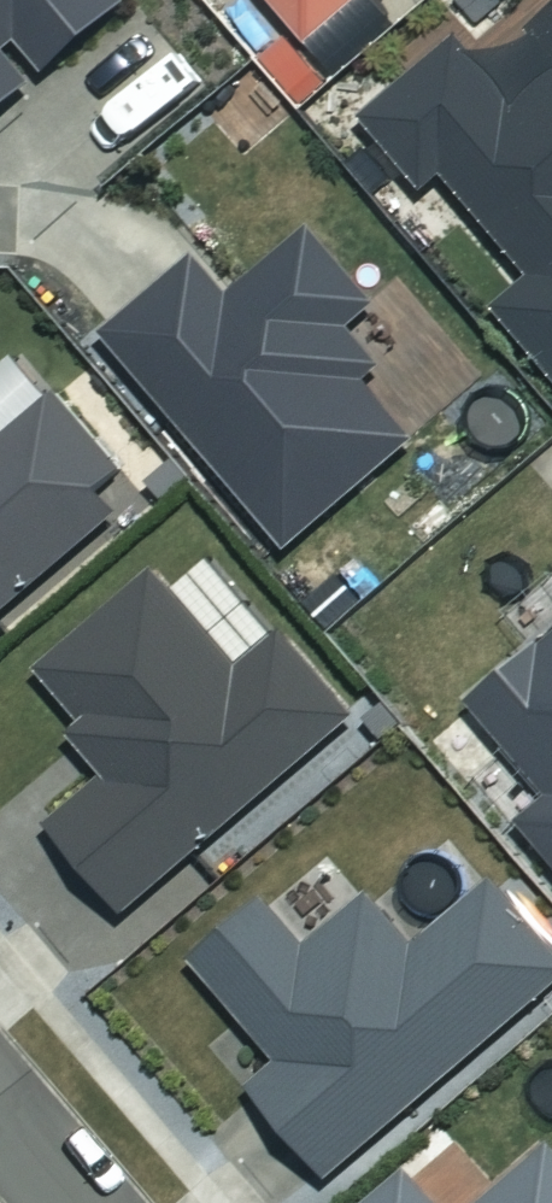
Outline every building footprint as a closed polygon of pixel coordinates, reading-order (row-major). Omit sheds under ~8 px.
[(50,70),(131,0),(0,0),(0,113),(38,80),(13,50),(25,40),(50,70)] [(313,47),(367,0),(273,0),(313,47)] [(537,32),(551,50),(551,19),(537,32)] [(551,362),(551,74),(523,98),(468,33),(368,118),(427,186),(446,170),(534,273),(500,302),(551,362)] [(107,332),(292,550),(423,439),(371,378),(389,363),(355,324),(379,303),(313,225),(233,292),(201,254),(107,332)] [(128,512),(106,486),(129,467),(63,390),(54,398),(19,356),(0,371),(0,620),(128,512)] [(50,822),(127,913),(365,714),(291,627),(246,665),(163,567),(42,668),(89,723),(73,737),(106,776),(50,822)] [(475,702),(551,791),(551,636),(475,702)] [(524,817),(551,849),(551,793),(524,817)] [(332,1179),(551,994),(551,937),(500,876),(420,942),(377,891),(309,947),(265,896),(195,954),(285,1061),(254,1087),(332,1179)] [(487,1202),(551,1202),(551,1148),(487,1202)] [(418,1168),(375,1202),(448,1202),(418,1168)]
